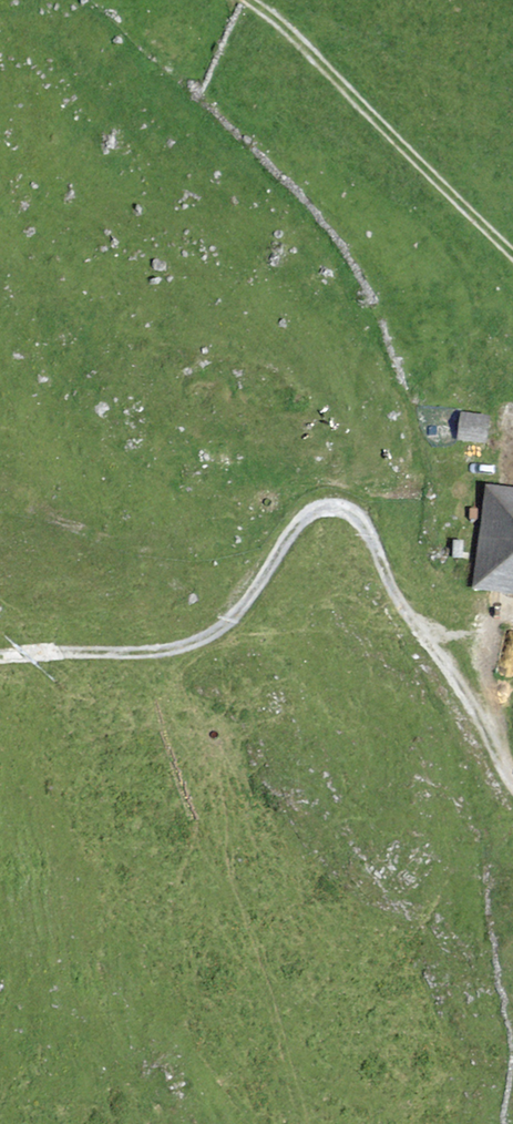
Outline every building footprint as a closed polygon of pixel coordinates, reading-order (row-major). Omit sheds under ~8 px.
[(459,440),(489,441),(490,413),(460,412),(459,440)] [(490,492),(476,594),(512,599),(512,495),(490,492)]
